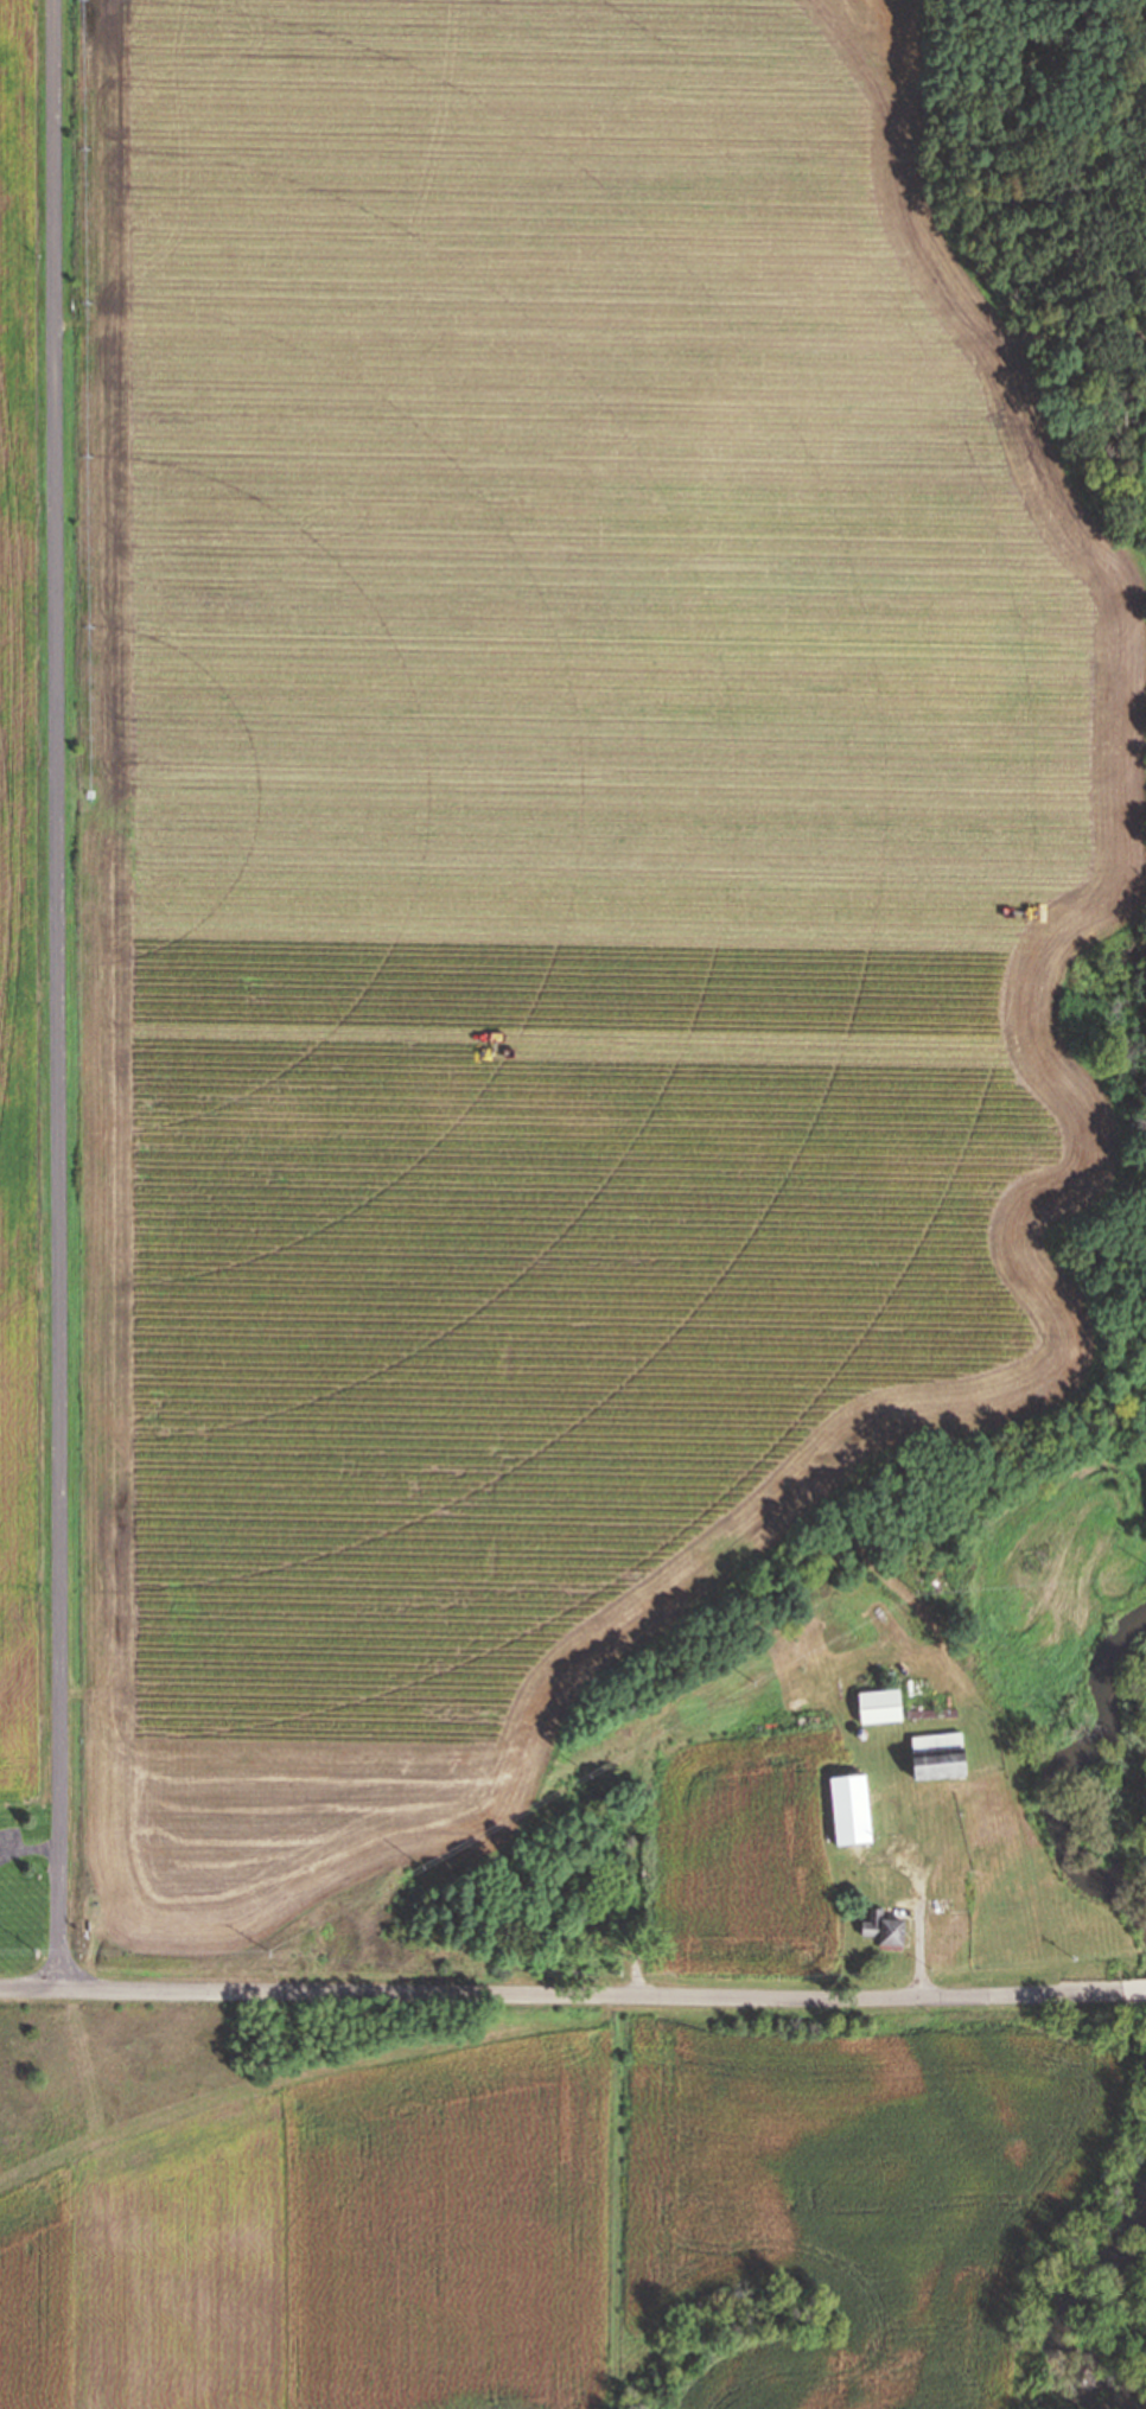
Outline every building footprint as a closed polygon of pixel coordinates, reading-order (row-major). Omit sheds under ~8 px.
[(861,1688),(904,1688),(904,1721),(861,1721),(861,1688)] [(913,1738),(966,1733),(969,1776),(918,1780),(913,1738)] [(905,1917),(906,1944),(880,1944),(880,1935),(861,1935),(861,1919),(872,1919),(872,1905),(885,1905),(885,1917),(905,1917)]
